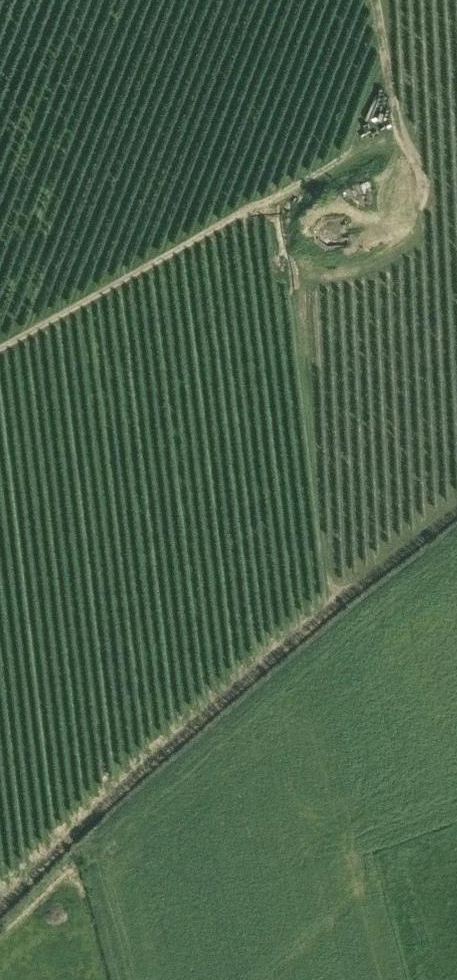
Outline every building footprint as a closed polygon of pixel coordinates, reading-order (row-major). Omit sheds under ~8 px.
[(326,252),(351,248),(346,214),(321,217),(313,228),(315,243),(326,252)]
